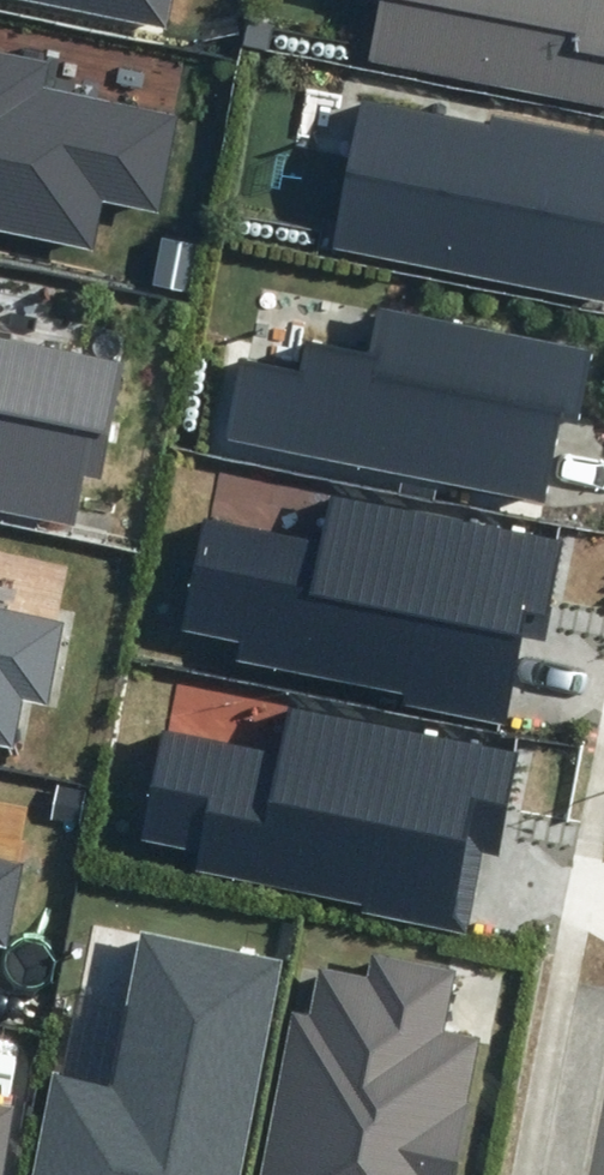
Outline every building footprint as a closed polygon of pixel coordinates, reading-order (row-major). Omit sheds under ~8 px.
[(166,27),(171,0),(28,0),(166,27)] [(603,106),(603,0),(382,0),(370,60),(603,106)] [(93,249),(102,201),(157,212),(176,117),(40,90),(45,63),(0,54),(0,231),(93,249)] [(603,299),(603,138),(494,117),(492,126),(364,102),(336,248),(603,299)] [(227,437),(545,504),(563,419),(580,423),(595,351),(378,305),(367,358),(308,346),(301,375),(243,363),(227,437)] [(74,526),(83,475),(101,479),(120,364),(0,338),(0,511),(74,526)] [(548,614),(563,539),(330,496),(322,540),(204,518),(182,630),(240,641),(236,661),(405,693),(403,704),(503,722),(525,610),(548,614)] [(10,745),(20,698),(47,703),(63,622),(0,610),(0,743),(10,745)] [(505,806),(515,754),(291,711),(282,755),(164,732),(142,842),(200,853),(196,873),(364,905),(361,917),(463,936),(489,803),(505,806)] [(8,946),(24,861),(0,856),(0,945),(8,946)] [(284,962),(142,933),(111,1085),(53,1073),(32,1174),(240,1174),(284,962)] [(308,1013),(290,1009),(258,1174),(455,1174),(482,1036),(447,1029),(459,968),(370,951),(366,975),(317,966),(308,1013)] [(16,1108),(0,1105),(0,1174),(4,1174),(16,1108)]
